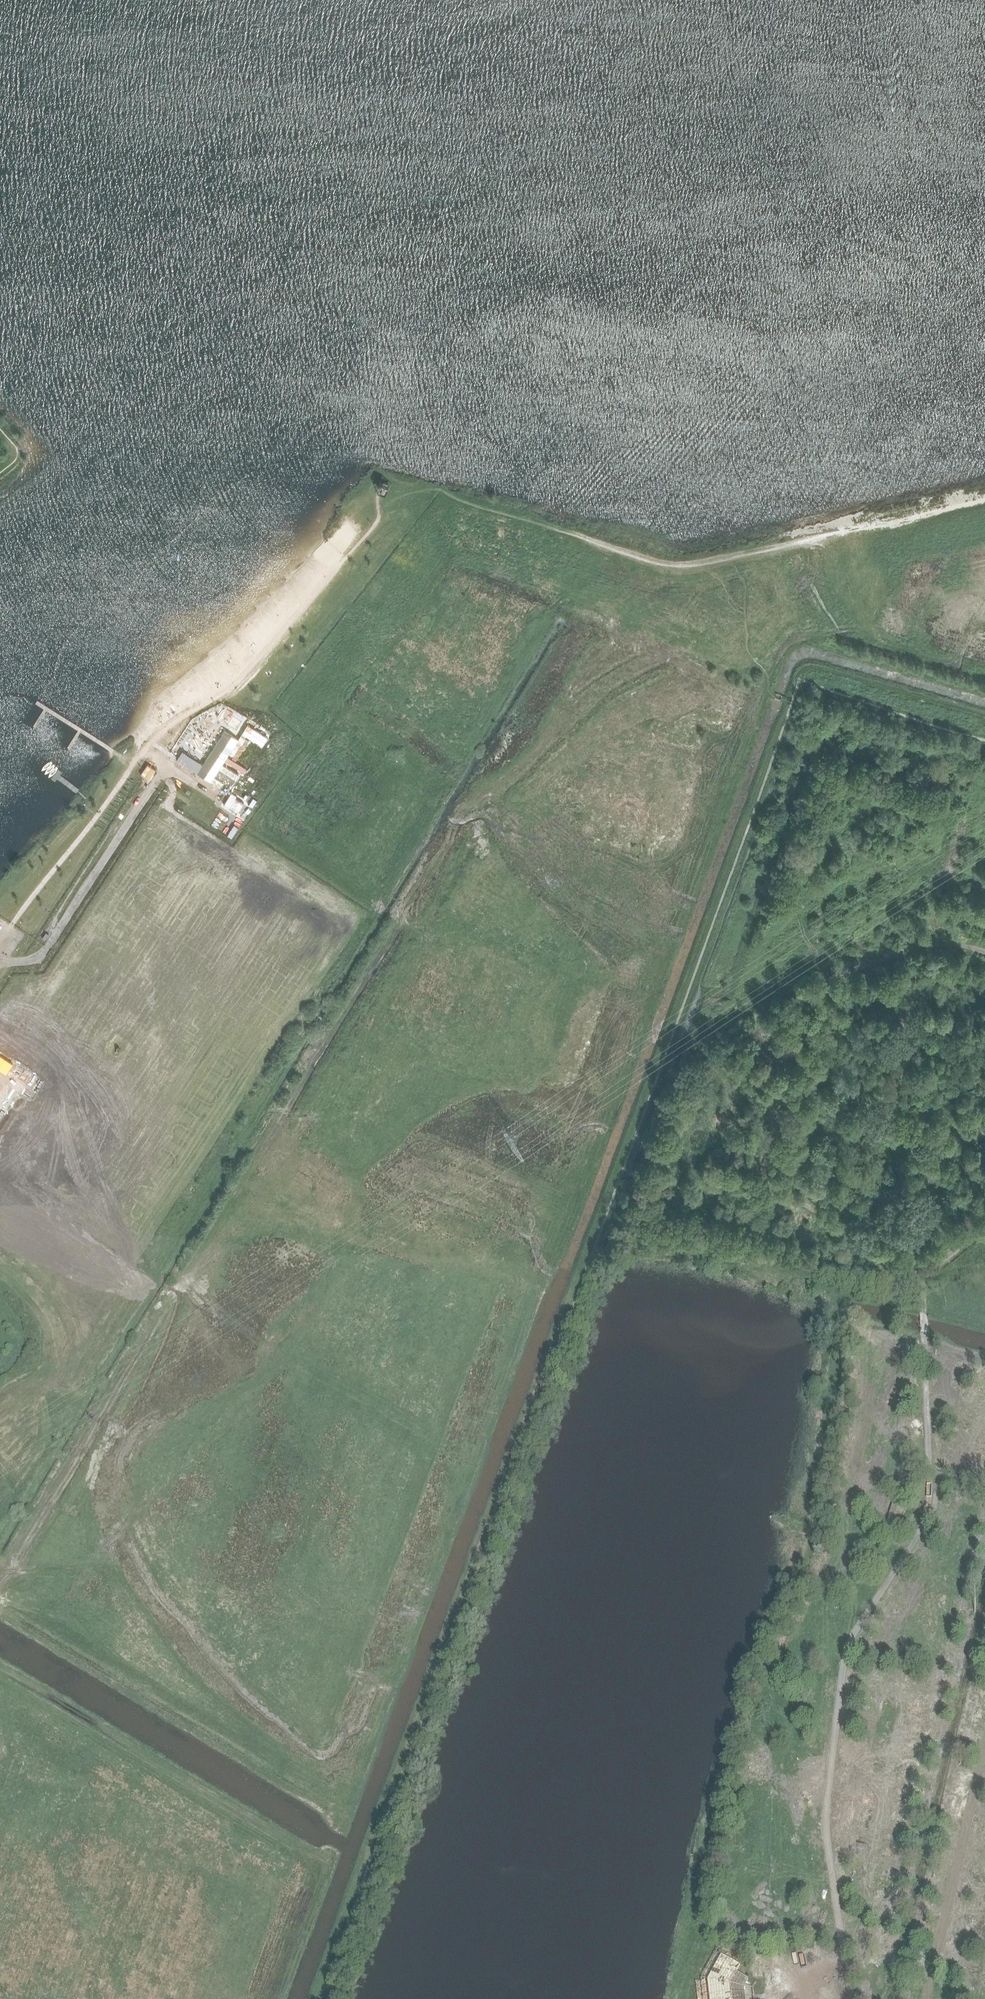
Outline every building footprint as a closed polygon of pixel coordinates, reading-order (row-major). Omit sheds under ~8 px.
[(184,747),(179,755),(229,789),(242,769),(225,757),(230,751),(239,756),(255,731),(266,739),(272,731),(252,717),(240,736),(226,727),(204,760),(184,747)] [(232,790),(221,806),(232,814),(243,798),(232,790)] [(5,1101),(9,1094),(4,1090),(0,1096),(0,1097),(5,1101)] [(703,1979),(705,1998),(756,1998),(755,1989),(758,1982),(737,1972),(743,1959),(717,1948),(703,1979)]
